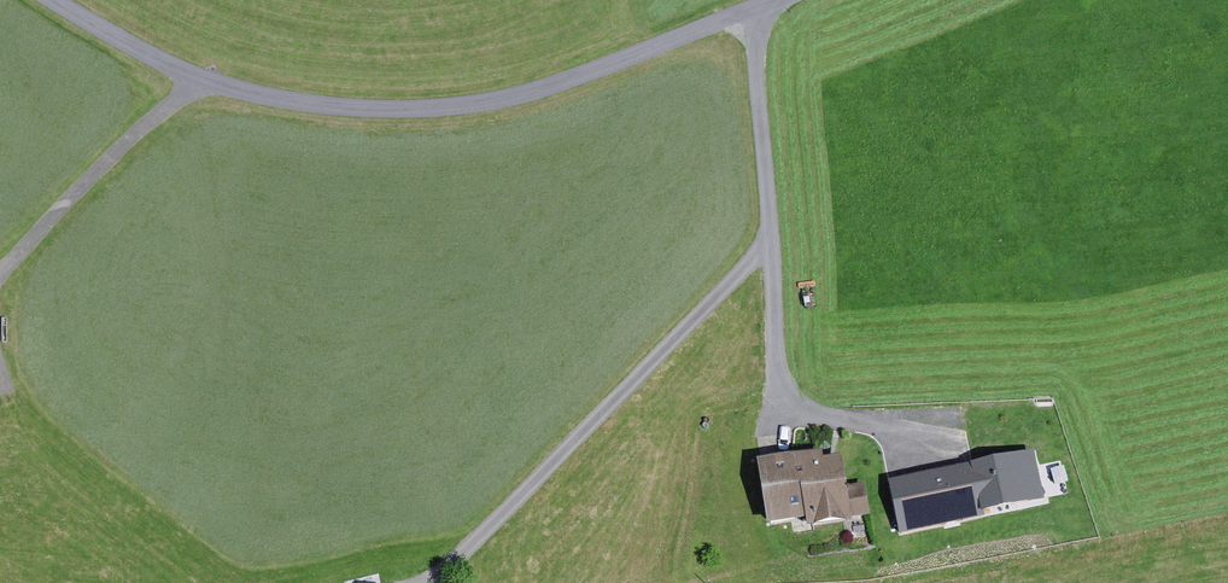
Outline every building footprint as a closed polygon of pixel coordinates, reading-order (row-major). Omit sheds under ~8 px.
[(1033,454),(889,485),(900,536),(1044,504),(1033,454)] [(822,456),(755,468),(767,532),(806,525),(808,533),(853,525),(852,522),(870,519),(864,486),(847,489),(842,461),(824,464),(822,456)]
